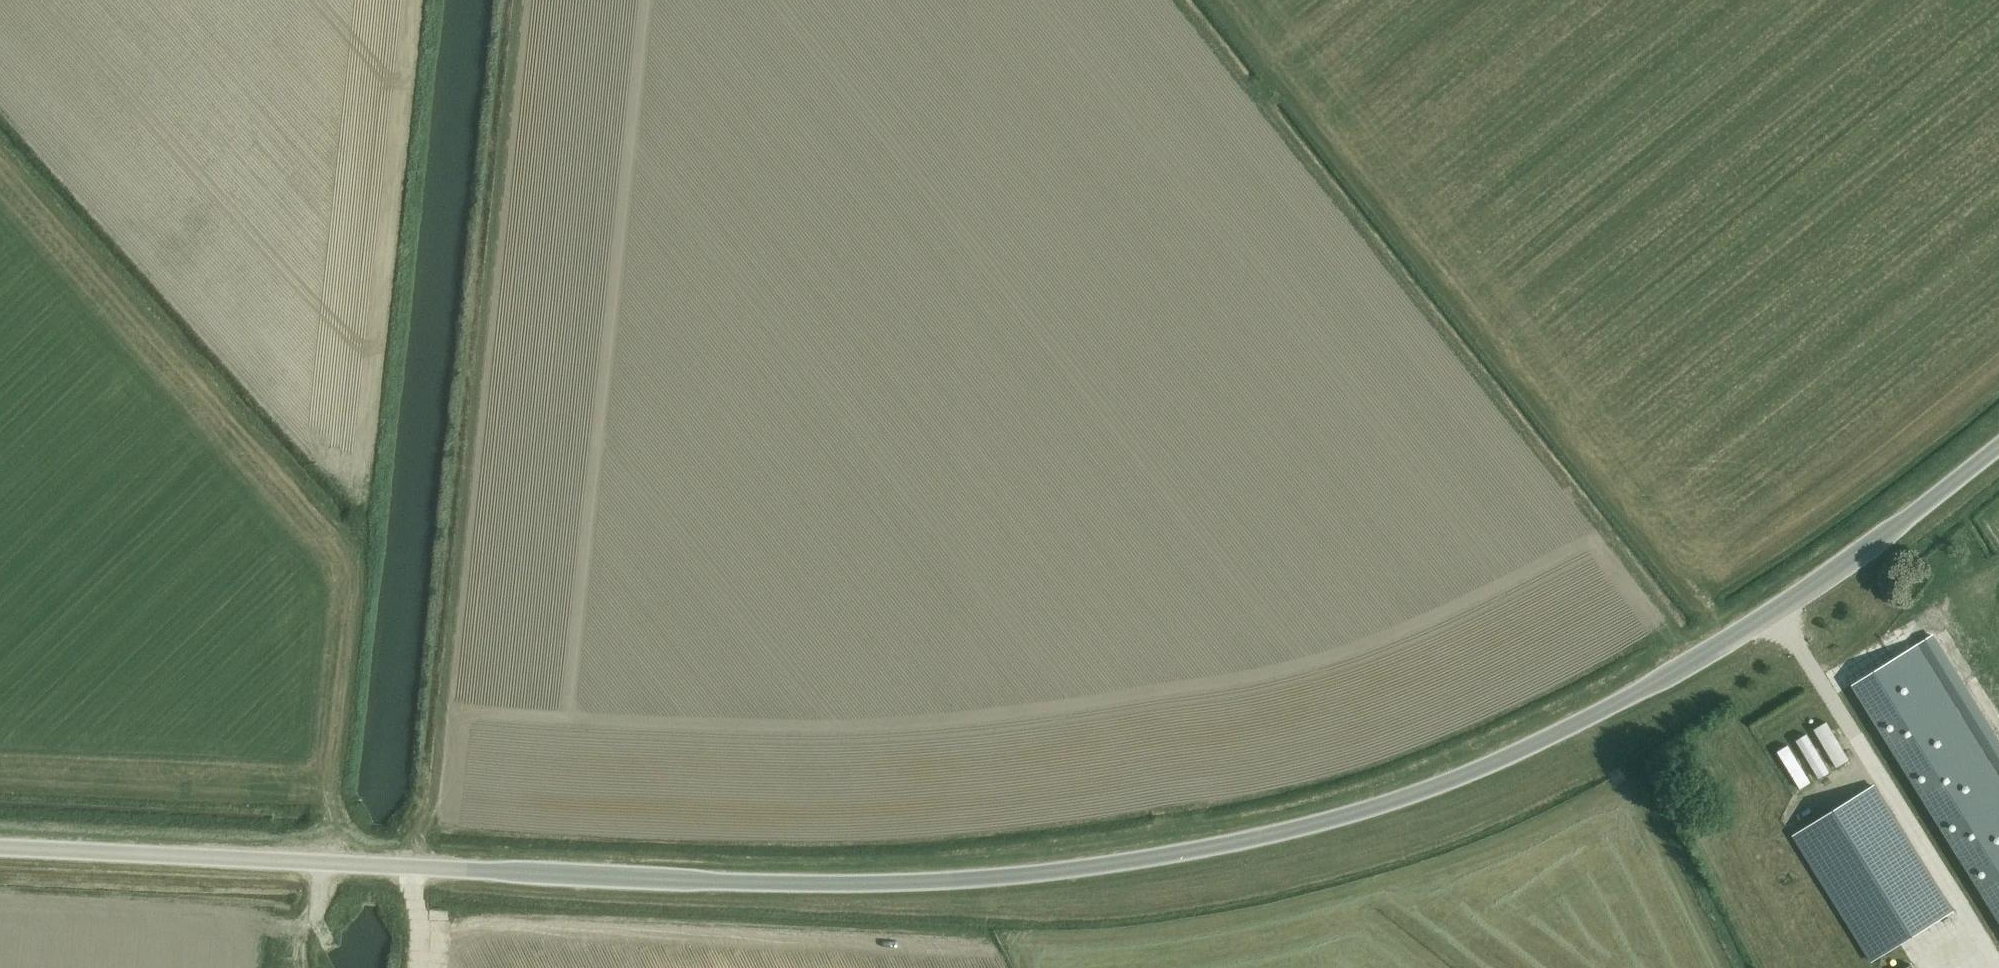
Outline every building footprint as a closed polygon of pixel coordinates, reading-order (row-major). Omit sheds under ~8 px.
[(1853,684),(1998,920),(1998,778),(1916,644),(1853,684)] [(1794,837),(1871,961),(1952,911),(1875,786),(1794,837)]
